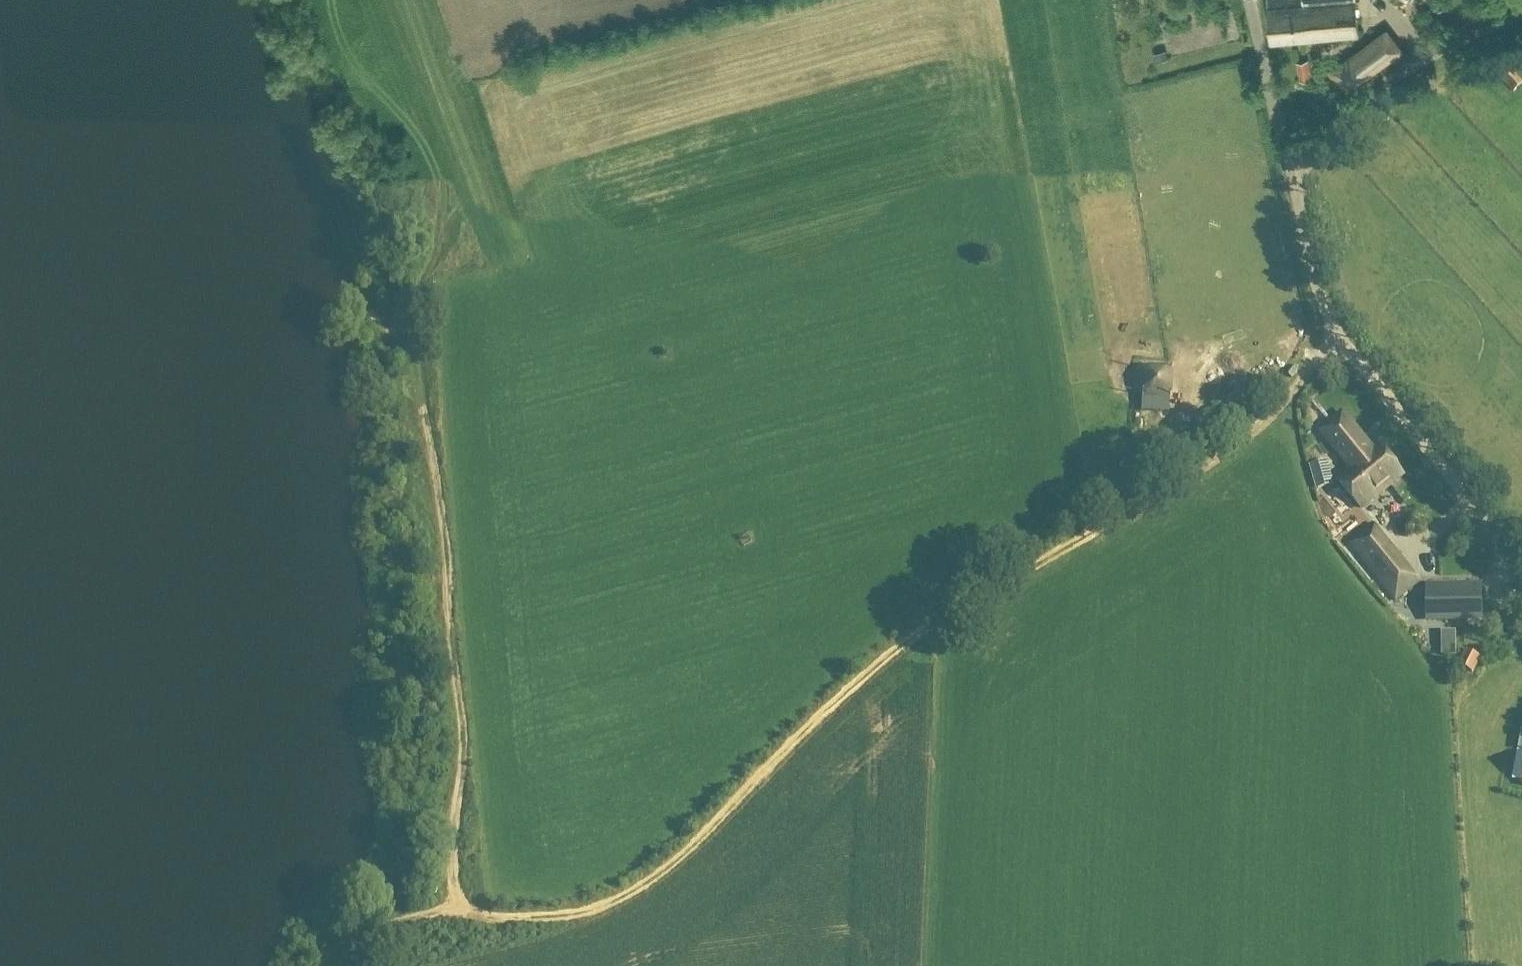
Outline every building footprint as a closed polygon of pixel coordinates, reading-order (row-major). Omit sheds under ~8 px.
[(1358,31),(1355,0),(1267,0),(1271,39),(1358,31)] [(1341,91),(1402,48),(1387,27),(1328,72),(1341,91)] [(1299,78),(1312,75),(1309,58),(1295,61),(1299,78)] [(1505,82),(1517,95),(1521,90),(1521,68),(1521,67),(1505,82)] [(1140,370),(1141,397),(1170,398),(1168,368),(1140,370)] [(1401,475),(1379,448),(1370,455),(1362,446),(1364,444),(1342,416),(1321,433),(1344,461),(1346,459),(1353,468),(1337,482),(1359,509),(1401,475)] [(1331,462),(1313,467),(1319,490),(1338,485),(1331,462)] [(1372,525),(1351,542),(1397,598),(1417,581),(1372,525)] [(1427,589),(1427,621),(1479,620),(1479,589),(1427,589)] [(1470,674),(1478,659),(1466,652),(1458,667),(1470,674)]
